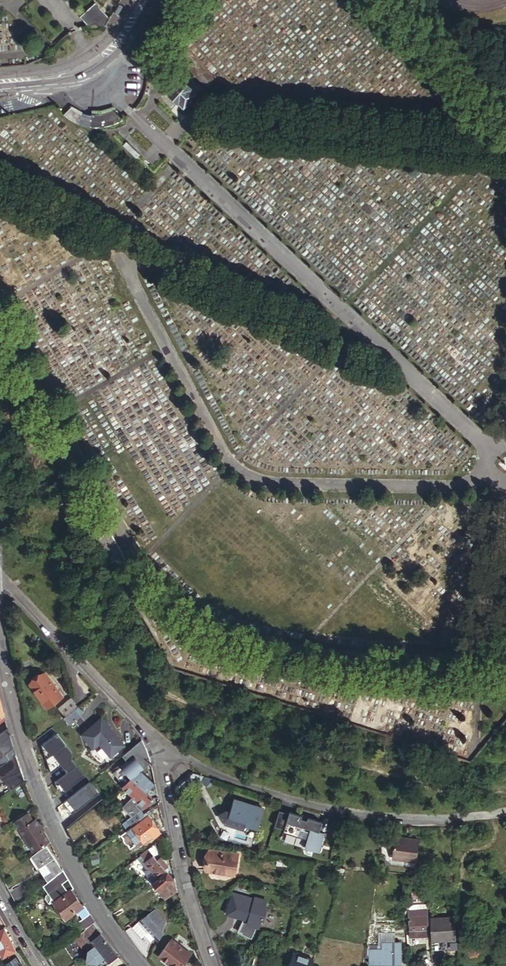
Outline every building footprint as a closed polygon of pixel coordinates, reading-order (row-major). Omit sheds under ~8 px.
[(87,22),(94,26),(95,26),(96,26),(97,26),(99,26),(100,26),(102,27),(106,27),(112,16),(96,7),(87,22)] [(223,81),(189,52),(184,59),(217,88),(223,81)] [(205,93),(197,86),(194,89),(191,85),(188,88),(185,85),(171,103),(179,109),(181,107),(189,114),(205,93)] [(81,113),(72,107),(64,115),(66,116),(67,118),(70,119),(75,121),(79,123),(81,124),(84,125),(87,126),(90,126),(91,126),(93,126),(95,127),(99,127),(102,126),(105,126),(106,126),(108,125),(110,125),(114,124),(116,123),(119,122),(121,121),(123,119),(117,110),(111,113),(107,114),(102,115),(91,115),(81,113)] [(111,528),(99,533),(109,557),(122,551),(111,528)] [(60,695),(43,672),(28,683),(45,707),(60,695)] [(77,706),(71,697),(58,708),(65,717),(77,706)] [(81,711),(77,706),(65,717),(64,718),(69,724),(79,715),(77,713),(81,711)] [(104,740),(113,753),(125,741),(101,716),(92,725),(95,728),(97,731),(104,740)] [(113,754),(113,753),(104,740),(97,731),(95,728),(92,725),(84,733),(96,746),(100,741),(113,754)] [(3,763),(3,762),(7,759),(15,754),(13,747),(8,727),(0,733),(0,759),(3,763)] [(65,744),(56,733),(40,746),(51,774),(62,766),(67,772),(55,782),(57,790),(61,794),(84,775),(76,766),(76,765),(70,758),(70,751),(64,745),(65,744)] [(146,748),(140,739),(134,744),(123,753),(127,759),(113,771),(122,784),(131,777),(140,770),(144,767),(151,762),(149,757),(147,751),(146,748)] [(7,759),(3,762),(5,764),(9,770),(18,763),(16,756),(15,754),(7,759)] [(5,764),(0,768),(0,771),(8,783),(15,778),(9,770),(5,764)] [(140,770),(131,777),(146,791),(152,785),(154,782),(148,776),(140,770)] [(144,807),(153,798),(146,791),(131,777),(122,784),(121,785),(144,807)] [(263,807),(234,798),(230,811),(228,818),(243,822),(257,826),(263,807)] [(228,818),(230,811),(222,809),(216,813),(220,821),(235,825),(234,828),(241,830),(243,822),(228,818)] [(282,828),(281,831),(305,838),(303,845),(317,849),(322,831),(317,829),(320,820),(287,811),(287,813),(277,810),(272,825),(282,828)] [(128,818),(131,823),(141,816),(139,813),(137,811),(128,818)] [(161,832),(147,812),(144,814),(141,816),(131,823),(126,827),(118,832),(122,838),(128,839),(127,844),(131,850),(140,843),(139,841),(141,839),(142,841),(151,835),(153,838),(161,832)] [(45,842),(35,827),(32,830),(27,823),(19,829),(34,850),(45,842)] [(279,838),(303,845),(305,838),(281,831),(279,838)] [(413,859),(416,838),(391,835),(388,857),(413,859)] [(165,859),(155,843),(140,854),(158,877),(152,882),(165,898),(176,890),(171,878),(169,879),(165,873),(168,871),(168,870),(168,869),(163,861),(165,859)] [(53,875),(61,869),(46,846),(31,857),(38,867),(44,862),(51,871),(53,875)] [(229,853),(199,848),(196,869),(226,874),(229,853)] [(64,870),(63,868),(61,869),(53,875),(49,879),(54,886),(62,879),(67,885),(71,882),(68,878),(67,876),(66,873),(65,872),(64,870)] [(44,876),(47,880),(49,879),(53,875),(51,871),(44,876)] [(49,879),(47,880),(42,885),(47,893),(45,894),(45,897),(48,901),(50,902),(53,900),(54,902),(71,888),(73,887),(71,882),(67,885),(62,879),(54,886),(49,879)] [(19,884),(7,890),(9,894),(13,900),(24,893),(19,884)] [(76,911),(83,905),(71,888),(54,902),(60,911),(60,914),(62,916),(65,918),(76,911)] [(231,892),(230,896),(252,902),(253,898),(231,892)] [(252,902),(230,896),(225,913),(248,919),(252,902)] [(83,905),(76,911),(81,918),(89,912),(87,909),(84,904),(83,905)] [(180,919),(183,915),(180,906),(169,920),(171,922),(168,927),(176,933),(184,922),(180,919)] [(166,918),(156,908),(139,920),(154,936),(162,931),(166,918)] [(428,936),(427,908),(408,909),(409,937),(428,936)] [(81,918),(77,921),(83,928),(93,921),(94,922),(95,921),(89,912),(81,918)] [(454,916),(430,918),(431,940),(456,938),(454,916)] [(83,928),(82,929),(90,930),(96,925),(94,922),(93,921),(83,928)] [(101,932),(96,925),(90,930),(95,936),(101,932)] [(4,929),(0,931),(0,955),(1,957),(14,950),(4,929)] [(107,962),(112,958),(95,936),(90,930),(82,929),(71,937),(79,948),(89,941),(94,944),(102,956),(107,962)] [(109,943),(101,932),(95,936),(112,958),(118,954),(114,949),(109,943)] [(153,940),(146,932),(136,942),(147,957),(150,954),(153,940)] [(378,933),(378,942),(395,942),(394,932),(378,933)] [(168,938),(157,953),(156,954),(171,965),(180,965),(189,953),(168,938)] [(395,942),(378,942),(378,946),(366,946),(366,957),(371,957),(371,964),(388,964),(388,961),(402,962),(402,942),(395,942)] [(94,944),(89,948),(97,960),(102,956),(94,944)] [(1,958),(7,965),(23,965),(13,952),(1,958)] [(253,965),(257,965),(261,954),(257,953),(253,965)] [(314,960),(295,953),(290,965),(312,965),(314,960)]
